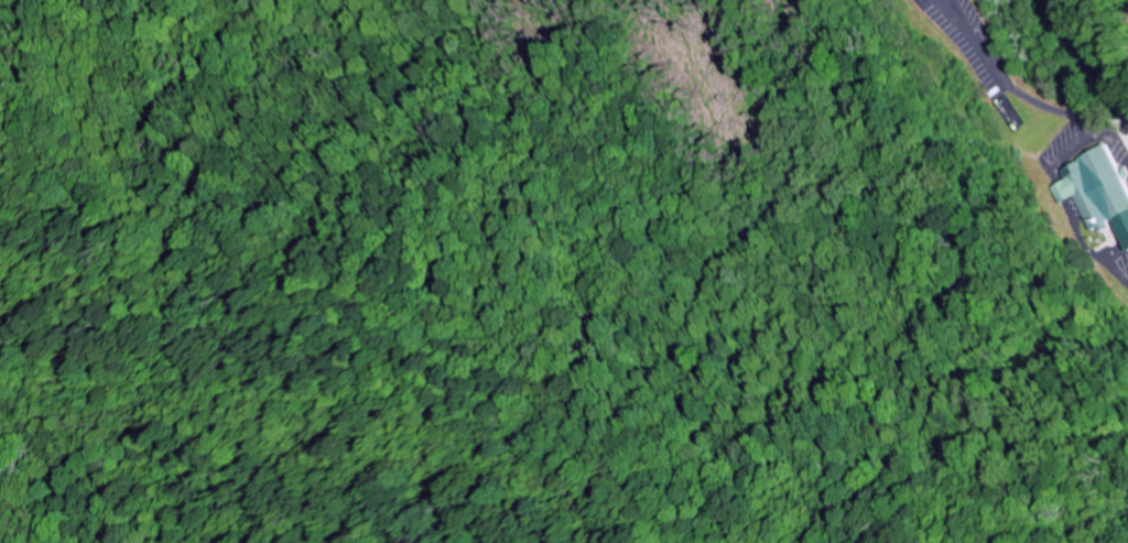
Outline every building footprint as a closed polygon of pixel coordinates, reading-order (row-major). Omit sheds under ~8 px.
[(1109,145),(1055,167),(1060,180),(1044,186),(1052,204),(1069,197),(1084,233),(1109,223),(1120,250),(1127,247),(1127,193),(1109,145)]
